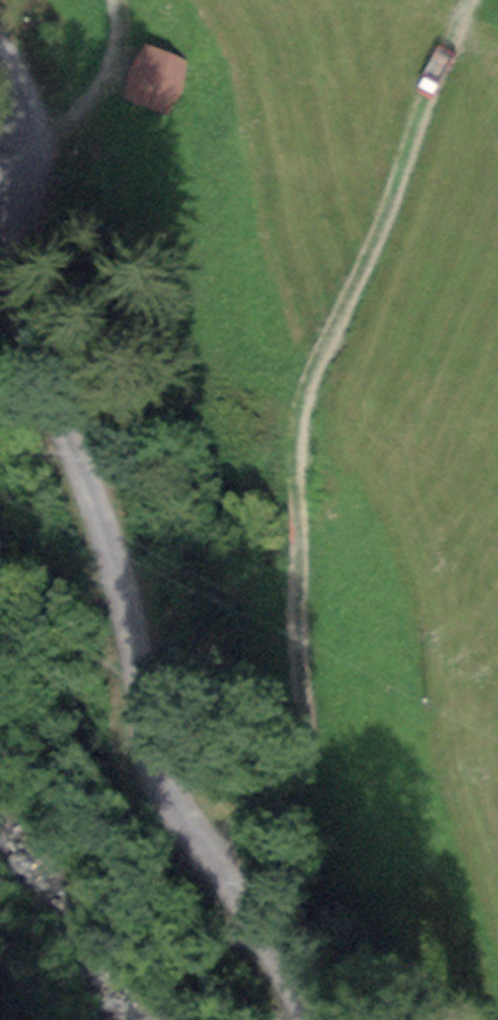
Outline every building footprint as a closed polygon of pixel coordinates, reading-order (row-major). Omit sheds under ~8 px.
[(191,66),(143,44),(121,93),(169,115),(191,66)]
